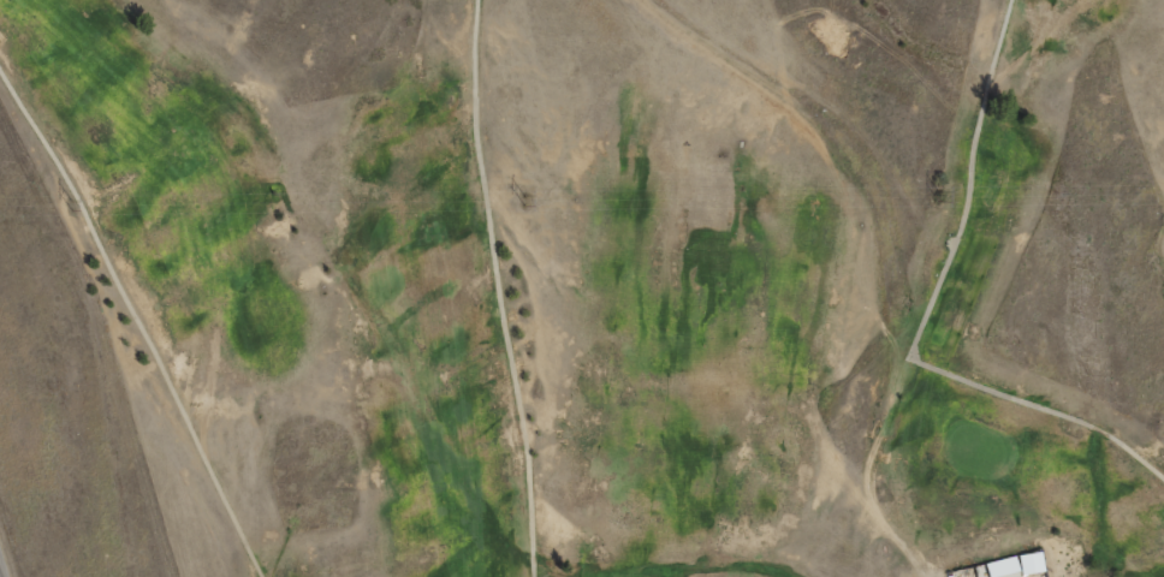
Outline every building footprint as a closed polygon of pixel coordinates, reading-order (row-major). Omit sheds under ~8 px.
[(1017,554),(1020,572),(1041,570),(1039,552),(1017,554)]
